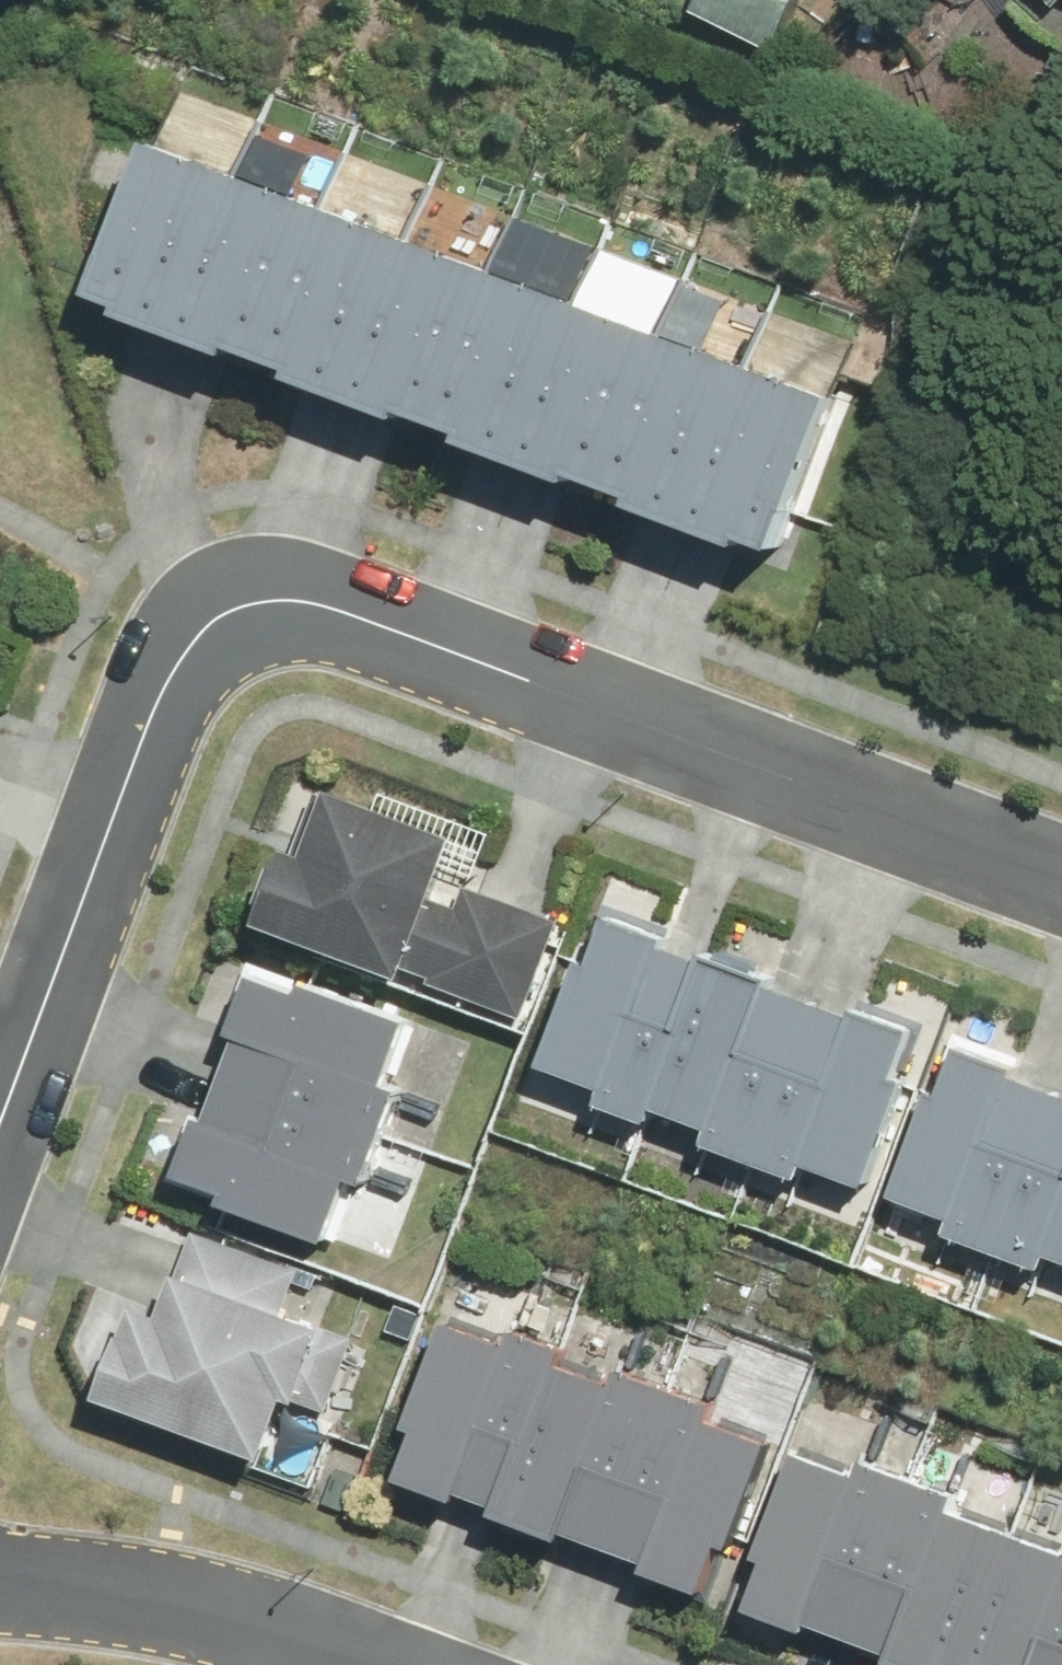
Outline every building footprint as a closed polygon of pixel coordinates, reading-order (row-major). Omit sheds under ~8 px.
[(695,15),(776,52),(799,0),(702,0),(695,15)] [(82,284),(168,317),(233,147),(147,115),(82,284)] [(168,317),(254,349),(319,180),(233,147),(168,317)] [(254,349),(339,382),(404,213),(319,180),(254,349)] [(339,382),(425,415),(490,245),(404,213),(339,382)] [(425,415),(510,447),(575,278),(490,245),(425,415)] [(510,447),(596,480),(661,311),(575,278),(510,447)] [(596,480),(681,513),(747,344),(661,311),(596,480)] [(681,513),(767,545),(832,376),(747,344),(681,513)] [(448,848),(308,786),(242,934),(383,996),(396,966),(439,869),(448,848)] [(396,966),(514,1018),(557,921),(439,869),(396,966)] [(688,962),(577,922),(520,1077),(631,1118),(688,962)] [(252,962),(216,1062),(366,1117),(402,1017),(252,962)] [(799,1003),(688,962),(631,1118),(742,1158),(799,1003)] [(911,1043),(799,1003),(742,1158),(854,1199),(911,1043)] [(1043,1086),(937,1049),(881,1205),(988,1243),(1043,1086)] [(216,1062),(179,1162),(329,1217),(366,1117),(216,1062)] [(1043,1086),(988,1243),(1061,1269),(1061,1093),(1043,1086)] [(134,1257),(74,1417),(273,1490),(332,1330),(134,1257)] [(547,1351),(446,1310),(379,1471),(481,1513),(547,1351)] [(649,1392),(547,1351),(481,1513),(583,1554),(649,1392)] [(751,1434),(649,1392),(583,1554),(685,1596),(751,1434)] [(884,1480),(776,1439),(719,1591),(827,1631),(884,1480)] [(884,1480),(827,1631),(917,1664),(939,1664),(993,1521),(884,1480)] [(993,1521),(939,1664),(1061,1664),(1061,1547),(993,1521)]
